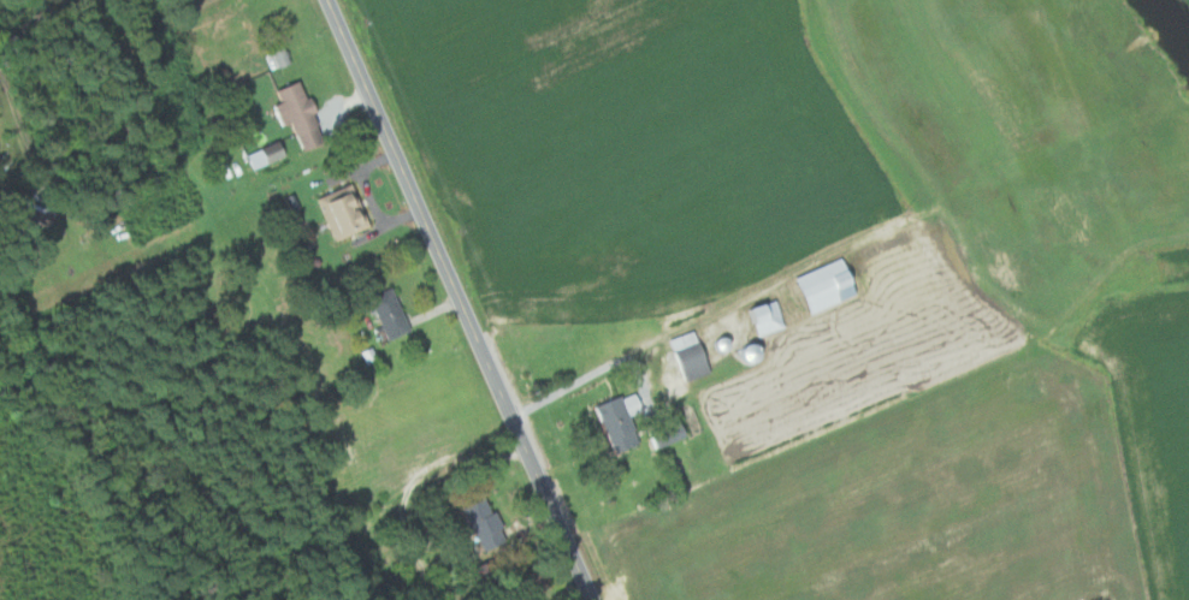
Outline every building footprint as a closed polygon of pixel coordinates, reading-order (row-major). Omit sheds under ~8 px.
[(327,141),(304,79),(278,89),(283,102),(277,105),(284,125),(295,120),(306,149),(327,141)] [(286,154),(280,139),(248,154),(255,168),(286,154)] [(371,225),(353,183),(318,197),(336,239),(371,225)] [(860,291),(845,256),(798,278),(815,313),(860,291)] [(412,332),(398,286),(374,293),(388,338),(412,332)] [(752,307),(759,334),(786,327),(779,299),(752,307)] [(711,373),(700,331),(674,338),(685,380),(711,373)] [(599,406),(617,453),(645,442),(634,415),(645,410),(637,391),(599,406)] [(690,434),(679,411),(650,427),(661,448),(690,434)] [(511,539),(489,497),(466,509),(489,551),(511,539)]
